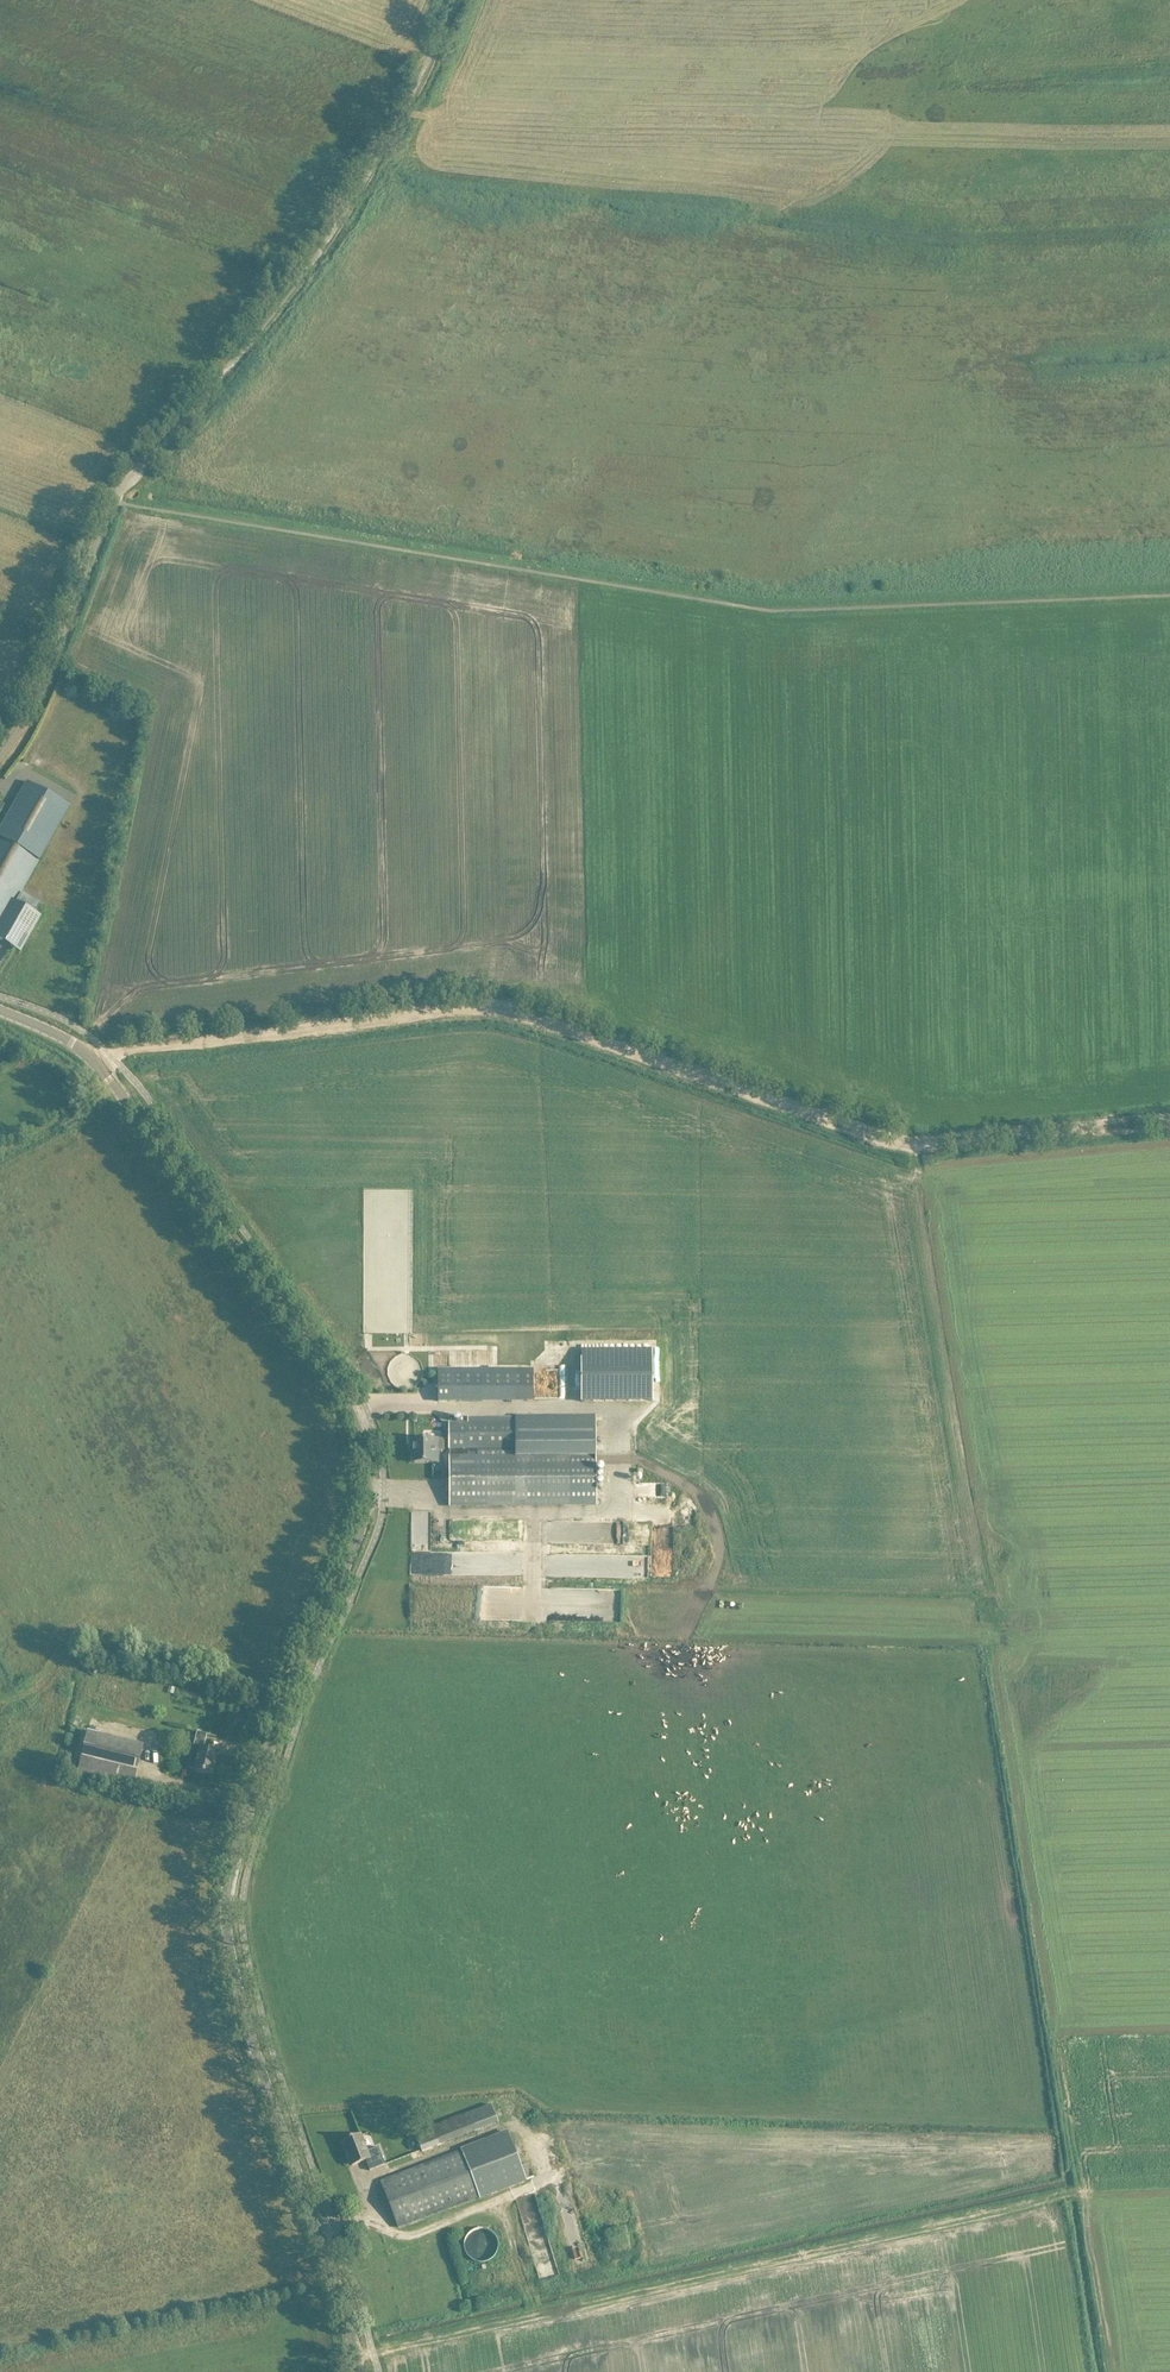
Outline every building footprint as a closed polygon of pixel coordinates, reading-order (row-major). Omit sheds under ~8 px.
[(20,895),(71,806),(27,782),(0,830),(0,939),(21,951),(41,916),(11,899),(15,892),(20,895)] [(654,1359),(583,1359),(583,1376),(583,1401),(654,1400),(654,1359)] [(533,1370),(438,1371),(438,1402),(514,1401),(533,1401),(533,1370)] [(596,1415),(516,1416),(468,1417),(468,1422),(449,1423),(452,1506),(525,1505),(572,1505),(572,1507),(596,1507),(596,1415)] [(438,1439),(426,1440),(414,1440),(414,1463),(433,1463),(433,1452),(438,1452),(438,1451),(442,1451),(445,1449),(445,1439),(438,1439)] [(413,1514),(411,1550),(431,1550),(433,1515),(413,1514)] [(526,1535),(525,1519),(506,1520),(506,1536),(526,1535)] [(650,1523),(558,1524),(558,1544),(650,1543),(650,1523)] [(456,1572),(457,1552),(432,1552),(431,1572),(456,1572)] [(190,1769),(193,1770),(213,1774),(218,1752),(204,1749),(207,1734),(199,1732),(190,1769)] [(88,1733),(78,1772),(133,1786),(143,1746),(88,1733)] [(491,2103),(454,2118),(415,2133),(422,2152),(499,2123),(491,2103)] [(508,2133),(392,2177),(381,2182),(399,2228),(526,2179),(508,2133)] [(385,2165),(378,2147),(369,2150),(363,2135),(354,2138),(354,2137),(341,2142),(345,2152),(347,2151),(352,2166),(366,2160),(370,2171),(385,2165)] [(496,2243),(495,2238),(492,2233),(488,2230),(484,2228),(479,2228),(474,2229),(470,2232),(466,2236),(465,2241),(465,2246),(466,2251),(469,2255),(474,2258),(479,2260),(484,2259),(489,2257),(493,2253),(496,2248),(496,2243)] [(408,2270),(391,2274),(394,2288),(411,2284),(408,2270)] [(438,2307),(445,2305),(435,2274),(428,2277),(438,2307)]
